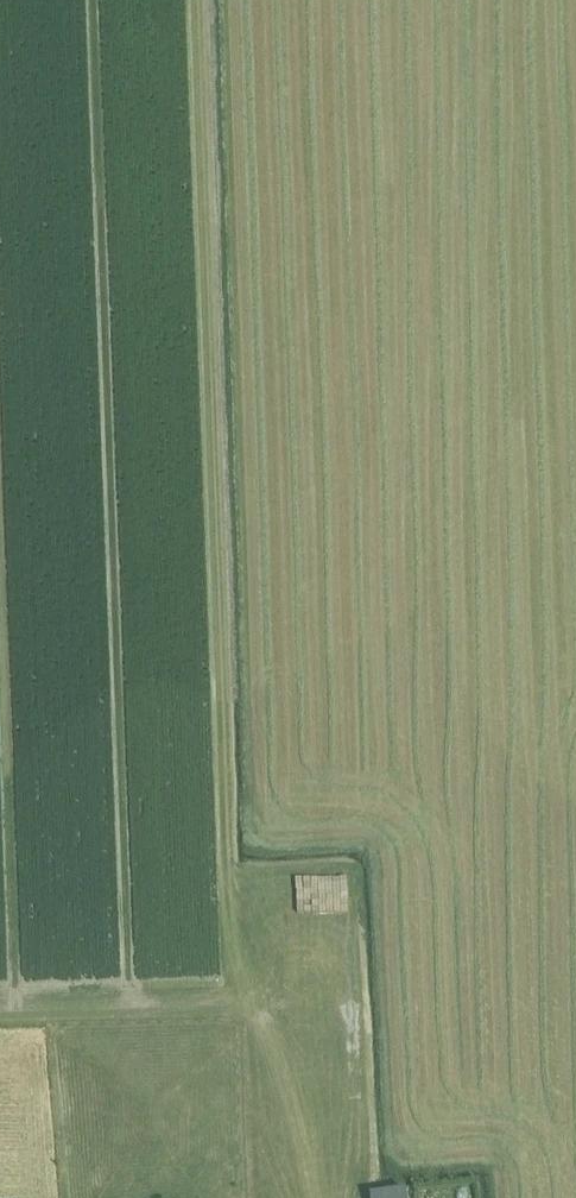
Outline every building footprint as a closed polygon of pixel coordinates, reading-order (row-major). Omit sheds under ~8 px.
[(459,1197),(470,1197),(469,1190),(458,1191),(459,1197)]
